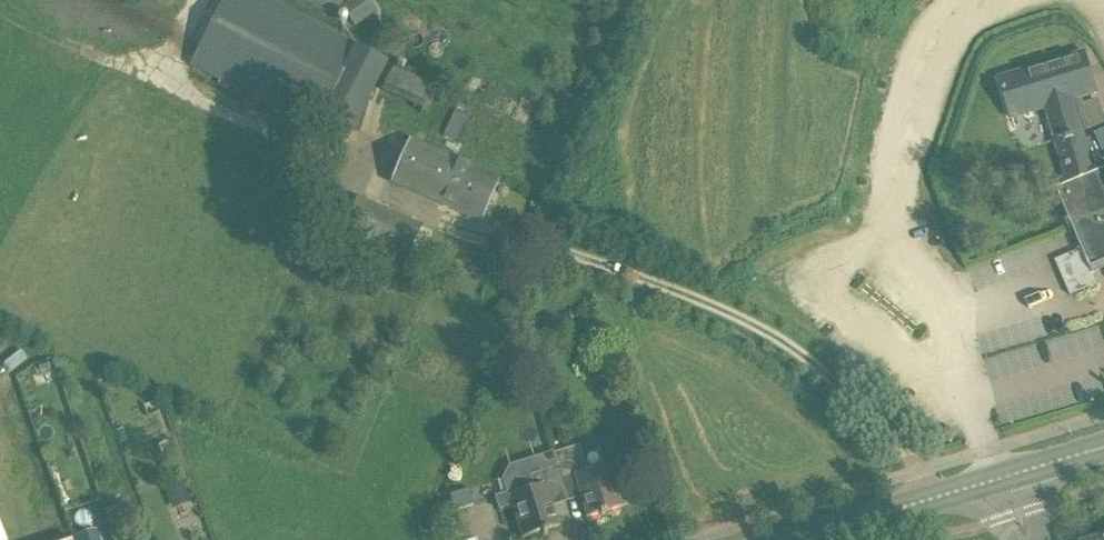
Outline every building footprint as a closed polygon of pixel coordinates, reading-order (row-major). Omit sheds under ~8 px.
[(210,25),(189,66),(311,128),(312,125),(347,144),(388,63),(357,46),(358,44),(273,0),(223,0),(210,25)] [(342,4),(344,0),(302,0),(335,17),(341,7),(355,26),(377,11),(369,0),(348,0),(342,4)] [(1085,52),(1000,78),(1012,118),(1013,118),(1011,111),(1044,101),(1057,142),(1083,133),(1073,100),(1097,92),(1085,52)] [(424,109),(435,85),(393,66),(382,91),(424,109)] [(458,103),(444,136),(459,143),(473,109),(458,103)] [(1055,185),(1082,248),(1093,273),(1094,272),(1093,270),(1103,265),(1103,133),(1086,141),(1083,133),(1057,142),(1068,179),(1055,185)] [(481,224),(482,222),(501,178),(411,139),(390,184),(481,224)] [(1082,248),(1055,260),(1070,294),(1097,283),(1093,273),(1082,248)] [(537,358),(533,346),(522,349),(526,362),(537,358)] [(172,455),(167,442),(159,445),(164,458),(172,455)] [(622,508),(609,465),(588,472),(580,445),(554,453),(552,454),(565,494),(579,490),(587,518),(622,508)] [(559,527),(551,498),(565,494),(552,454),(554,453),(553,452),(509,466),(501,479),(507,497),(512,495),(525,537),(559,527)] [(182,481),(165,487),(173,509),(190,503),(182,481)] [(452,501),(444,504),(449,518),(457,516),(455,510),(473,505),(469,488),(450,494),(452,501)] [(103,510),(113,539),(133,539),(129,527),(130,526),(123,504),(103,510)] [(74,538),(74,539),(100,539),(99,537),(98,536),(97,530),(74,538)]
